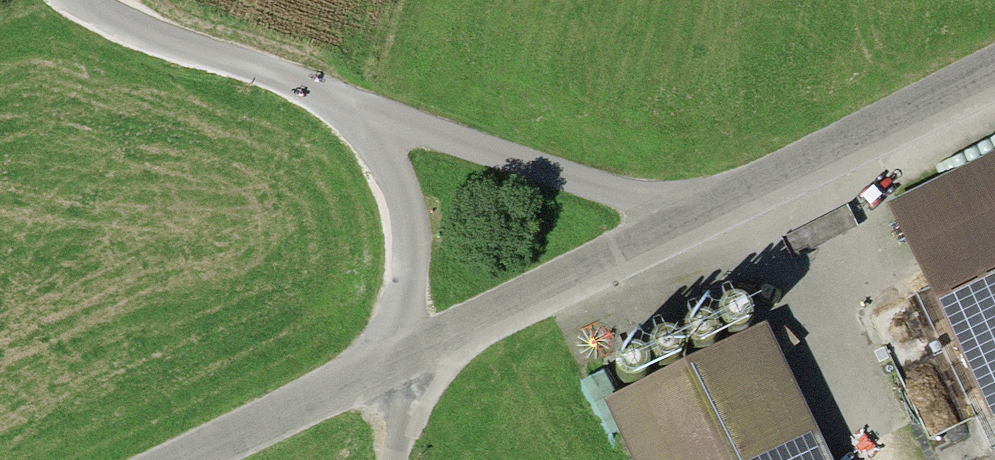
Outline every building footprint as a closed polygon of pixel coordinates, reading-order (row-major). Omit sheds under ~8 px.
[(882,208),(985,427),(994,423),(994,155),(882,208)] [(621,459),(825,459),(749,303),(583,383),(621,459)]
